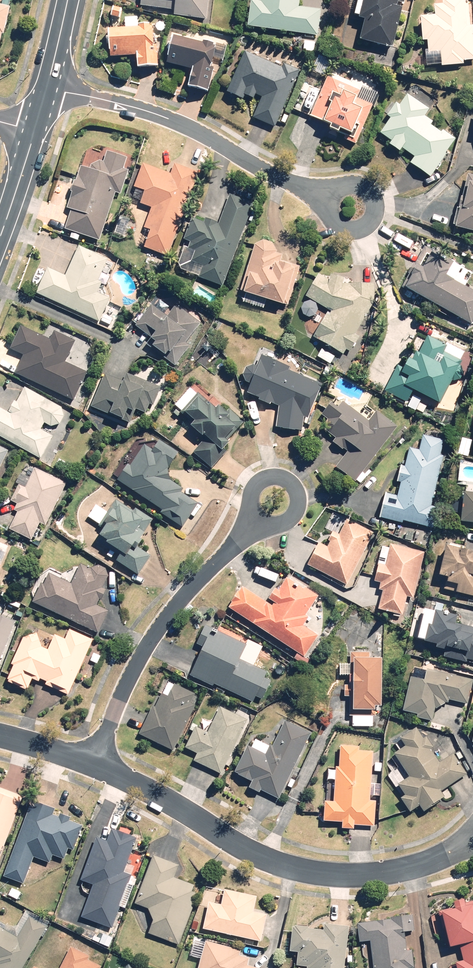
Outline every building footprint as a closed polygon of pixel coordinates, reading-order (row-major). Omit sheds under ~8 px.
[(139,7),(172,10),(171,18),(204,21),(206,0),(139,0),(139,7)] [(247,28),(317,34),(319,10),(298,8),(299,0),(255,0),(255,2),(249,2),(247,28)] [(354,20),(361,22),(357,44),(392,50),(399,10),(396,9),(397,2),(393,1),(393,0),(358,0),(354,20)] [(429,43),(430,70),(447,70),(447,72),(467,71),(467,66),(472,66),(472,32),(469,32),(468,6),(446,7),(446,12),(438,12),(438,23),(425,23),(426,43),(429,43)] [(137,30),(107,32),(108,59),(134,58),(135,70),(158,69),(157,47),(152,47),(152,30),(148,30),(147,27),(137,27),(137,30)] [(213,49),(169,40),(164,65),(191,71),(187,89),(207,93),(212,68),(209,68),(213,49)] [(280,70),(245,53),(226,93),(241,100),(243,97),(252,101),(255,96),(260,99),(251,118),(273,129),(300,73),(282,65),(280,70)] [(333,82),(326,78),(308,117),(322,123),(321,126),(328,129),(326,132),(335,135),(337,132),(344,136),(342,141),(354,146),(377,95),(361,87),(359,92),(347,88),(350,82),(336,76),(333,82)] [(430,179),(455,138),(442,130),(440,134),(430,128),(432,123),(423,118),(428,110),(405,96),(399,106),(392,102),(382,117),(386,120),(377,135),(390,143),(387,147),(398,154),(400,151),(414,159),(410,167),(430,179)] [(98,241),(114,194),(119,196),(127,172),(121,170),(125,160),(106,153),(102,163),(98,162),(89,166),(88,171),(78,168),(63,210),(70,212),(64,229),(98,241)] [(168,258),(197,173),(173,165),(169,174),(141,164),(131,190),(141,194),(137,204),(150,209),(142,231),(149,233),(143,249),(168,258)] [(467,176),(453,230),(472,235),(472,178),(467,176)] [(223,288),(252,205),(228,197),(218,225),(188,215),(179,239),(184,241),(174,271),(223,288)] [(239,294),(243,296),(241,304),(262,310),(264,304),(285,310),(297,268),(279,263),(281,256),(276,254),(270,244),(261,242),(253,247),(239,294)] [(46,269),(35,295),(108,327),(112,318),(104,314),(110,299),(97,293),(102,283),(98,281),(101,274),(106,276),(110,266),(105,263),(106,259),(78,247),(65,277),(46,269)] [(401,288),(470,326),(472,322),(472,293),(464,288),(470,275),(450,264),(448,267),(429,257),(421,270),(413,266),(401,288)] [(355,335),(373,304),(373,286),(342,285),(343,281),(329,277),(328,281),(318,276),(305,298),(328,312),(312,338),(342,356),(345,350),(349,353),(358,337),(355,335)] [(150,306),(134,328),(150,339),(145,346),(164,360),(174,346),(181,351),(201,324),(175,305),(166,318),(150,306)] [(22,355),(13,375),(72,402),(85,373),(64,364),(74,342),(53,332),(48,342),(18,328),(9,349),(22,355)] [(402,369),(397,367),(383,393),(424,414),(427,408),(418,404),(421,399),(436,407),(464,354),(443,343),(441,346),(426,338),(417,356),(414,354),(409,363),(406,362),(402,369)] [(334,357),(320,351),(316,358),(330,365),(334,357)] [(289,369),(259,358),(256,368),(245,365),(240,382),(248,384),(246,393),(257,396),(255,403),(266,407),(267,404),(277,407),(275,430),(302,433),(303,418),(307,420),(321,385),(288,372),(289,369)] [(101,372),(87,407),(122,421),(125,413),(130,415),(136,401),(151,407),(159,387),(125,373),(122,381),(101,372)] [(43,424),(49,428),(58,426),(62,419),(59,407),(23,388),(9,415),(0,410),(0,439),(40,460),(52,438),(39,431),(43,424)] [(202,440),(191,453),(211,470),(233,444),(229,440),(244,423),(226,408),(221,413),(193,388),(174,410),(190,424),(187,428),(202,440)] [(353,485),(396,428),(375,412),(368,422),(342,402),(336,410),(329,405),(320,416),(326,421),(322,425),(327,429),(324,433),(334,440),(331,445),(339,451),(340,449),(346,453),(333,470),(353,485)] [(384,494),(379,518),(432,529),(437,508),(432,507),(442,456),(439,456),(442,441),(421,437),(418,450),(408,448),(404,468),(399,467),(396,483),(399,484),(397,496),(384,494)] [(126,463),(114,481),(161,510),(159,513),(181,527),(196,503),(180,493),(182,490),(168,481),(167,470),(177,454),(157,441),(150,450),(144,446),(130,466),(126,463)] [(45,528),(65,485),(25,466),(21,475),(29,479),(24,489),(16,485),(8,502),(15,505),(12,512),(16,514),(8,531),(30,542),(39,524),(45,528)] [(458,523),(472,524),(472,494),(460,493),(458,523)] [(102,527),(94,540),(117,555),(113,561),(138,576),(150,556),(143,552),(152,536),(145,532),(153,520),(133,508),(132,510),(113,499),(105,512),(95,506),(87,518),(102,527)] [(345,586),(372,534),(345,519),(337,534),(330,531),(325,541),(328,542),(325,547),(317,543),(305,566),(345,586)] [(412,599),(423,553),(391,545),(386,567),(375,565),(371,580),(379,581),(377,590),(382,592),(377,612),(401,617),(406,597),(412,599)] [(442,548),(436,574),(447,577),(445,584),(455,586),(454,593),(472,597),(472,554),(442,548)] [(45,572),(30,602),(96,634),(107,612),(97,607),(106,589),(102,587),(107,576),(104,569),(97,565),(89,568),(79,564),(69,584),(45,572)] [(240,586),(226,608),(303,658),(317,636),(303,626),(308,618),(304,616),(317,597),(284,576),(274,592),(272,590),(264,602),(240,586)] [(456,618),(441,615),(443,604),(423,600),(414,641),(433,645),(432,651),(441,653),(440,658),(465,663),(466,659),(472,661),(472,628),(455,624),(456,618)] [(14,622),(0,617),(0,658),(14,622)] [(66,695),(90,641),(66,630),(62,639),(27,623),(1,681),(25,692),(30,679),(66,695)] [(201,646),(188,675),(251,703),(253,698),(259,701),(268,681),(262,679),(265,673),(237,661),(244,644),(223,635),(221,639),(208,633),(210,630),(203,626),(195,644),(201,646)] [(348,698),(348,716),(352,717),(352,727),(372,727),(372,712),(378,712),(379,660),(368,660),(369,653),(349,652),(349,664),(338,664),(337,675),(349,676),(348,687),(342,686),(341,697),(348,698)] [(409,677),(400,713),(415,715),(415,719),(431,721),(433,709),(449,701),(467,705),(472,680),(424,669),(421,680),(409,677)] [(166,698),(159,695),(152,709),(150,708),(137,733),(172,750),(194,705),(190,703),(194,694),(173,684),(166,698)] [(220,775),(247,718),(220,705),(206,734),(193,727),(183,750),(195,755),(192,762),(220,775)] [(249,749),(245,747),(231,775),(249,783),(246,789),(256,793),(258,789),(278,799),(310,734),(284,721),(273,742),(271,741),(268,746),(254,739),(249,749)] [(439,792),(465,774),(450,754),(438,763),(429,750),(432,747),(424,737),(421,739),(413,728),(397,740),(402,747),(391,755),(401,769),(388,778),(402,797),(398,799),(409,813),(416,807),(420,813),(442,796),(439,792)] [(368,801),(371,753),(357,752),(357,748),(338,746),(337,767),(334,767),(331,803),(322,802),(321,821),(339,822),(339,830),(352,831),(353,826),(373,828),(375,802),(368,801)] [(0,794),(0,853),(18,801),(0,794)] [(62,860),(66,849),(72,851),(81,827),(63,821),(65,817),(58,814),(57,818),(48,815),(50,810),(28,802),(1,876),(23,883),(32,859),(47,864),(50,855),(62,860)] [(105,842),(94,838),(78,880),(91,885),(79,918),(110,930),(130,877),(121,874),(134,839),(109,830),(105,842)] [(145,933),(177,945),(196,895),(191,893),(193,886),(173,878),(177,868),(150,858),(133,904),(153,912),(145,933)] [(255,897),(209,886),(199,929),(258,943),(265,915),(252,912),(255,897)] [(438,911),(450,949),(458,946),(463,961),(453,963),(455,967),(472,967),(472,902),(465,904),(464,899),(452,903),(453,907),(438,911)] [(44,926),(26,917),(18,932),(4,925),(1,931),(0,930),(0,967),(22,967),(44,926)] [(355,925),(357,943),(369,942),(372,967),(414,967),(412,951),(406,952),(404,934),(413,933),(411,919),(355,925)] [(347,927),(322,924),(322,931),(290,927),(287,952),(297,954),(295,967),(304,967),(342,967),(347,927)] [(237,957),(239,950),(203,941),(196,967),(254,967),(247,966),(248,960),(237,957)] [(99,967),(86,961),(87,957),(68,948),(58,967),(99,967)]
